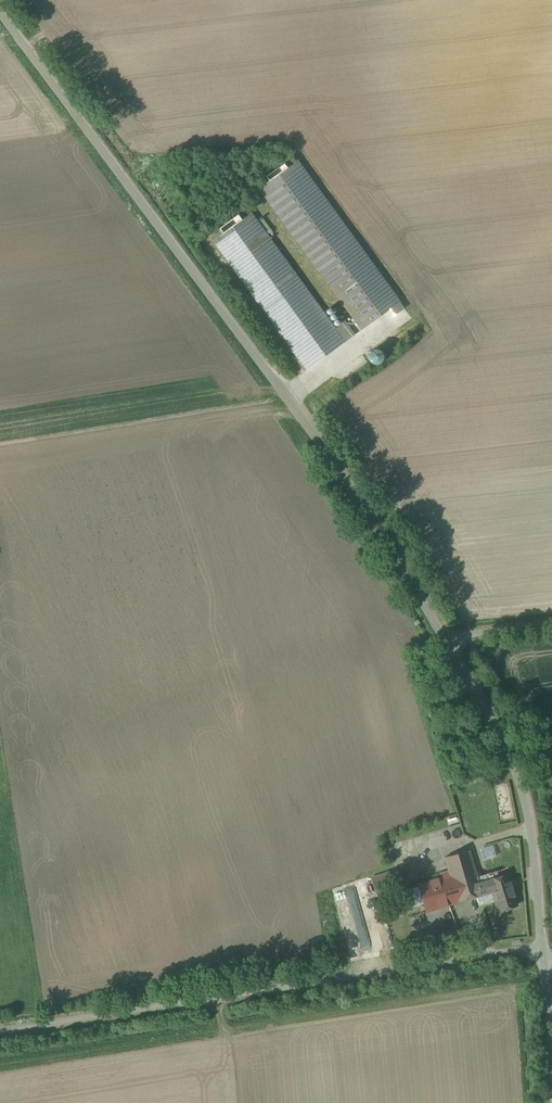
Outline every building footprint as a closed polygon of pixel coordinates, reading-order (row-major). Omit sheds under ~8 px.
[(399,305),(296,162),(257,190),(361,333),(399,305)] [(344,340),(250,214),(210,244),(305,369),(344,340)] [(427,911),(482,894),(479,884),(468,850),(444,857),(451,876),(419,885),(427,911)] [(375,894),(397,888),(393,872),(371,878),(375,894)] [(507,875),(479,884),(482,894),(492,891),(498,911),(517,906),(507,875)]
